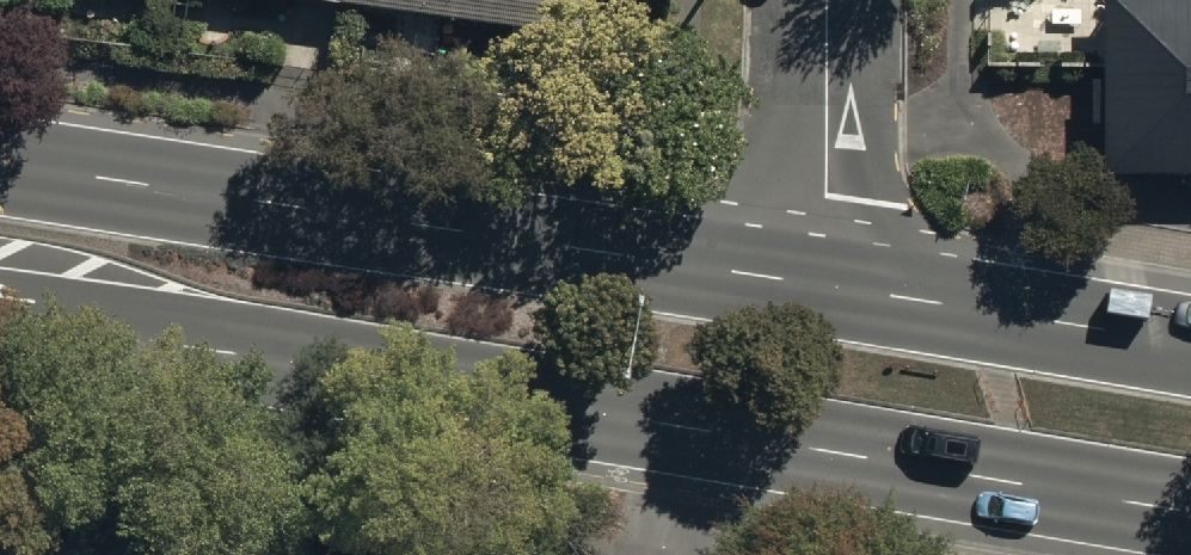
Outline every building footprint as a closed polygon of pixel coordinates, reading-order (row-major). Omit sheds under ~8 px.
[(571,40),(576,0),(287,0),(571,40)] [(1101,171),(1190,171),(1190,0),(1101,0),(1101,171)]
